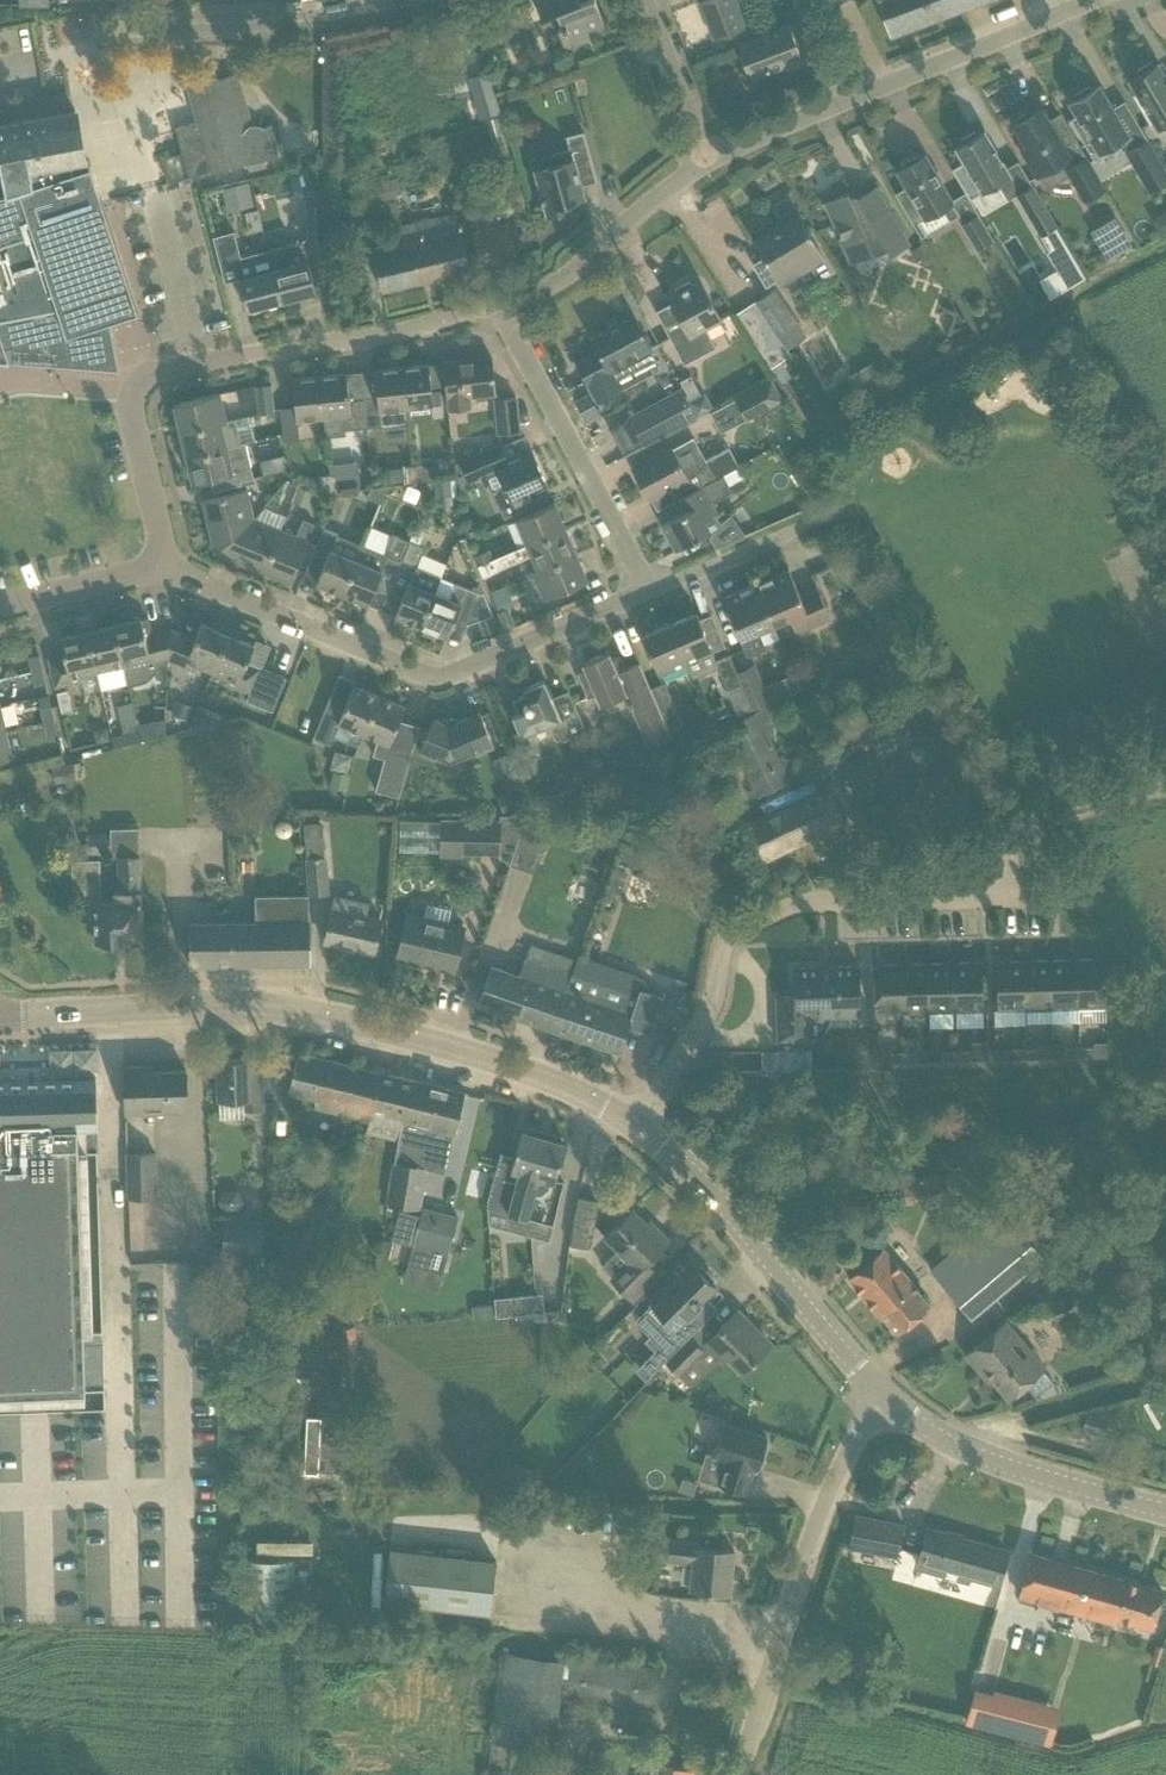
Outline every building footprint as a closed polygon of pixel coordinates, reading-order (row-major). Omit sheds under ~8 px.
[(503,0),(497,0),(481,6),(486,20),(508,11),(503,0)] [(566,48),(590,39),(586,29),(604,23),(595,0),(588,0),(580,3),(579,0),(534,0),(543,22),(557,16),(563,31),(559,32),(566,48)] [(699,1),(714,39),(734,31),(742,52),(740,53),(746,69),(748,68),(751,75),(782,63),(785,71),(820,58),(810,30),(793,37),(788,24),(757,37),(752,23),(745,26),(735,0),(701,0),(699,1)] [(890,36),(987,0),(877,0),(890,36)] [(1129,80),(1137,93),(1134,94),(1132,94),(1151,126),(1152,126),(1152,125),(1155,123),(1156,122),(1165,117),(1165,78),(1157,63),(1153,65),(1151,62),(1136,70),(1138,74),(1129,80)] [(197,122),(177,127),(190,175),(209,170),(210,171),(279,153),(271,126),(253,131),(238,74),(188,87),(197,122)] [(1077,115),(1070,120),(1094,161),(1119,146),(1116,142),(1128,135),(1099,86),(1092,90),(1090,86),(1075,95),(1077,99),(1070,103),(1077,115)] [(1021,149),(1037,177),(1061,163),(1084,202),(1106,189),(1066,121),(1054,129),(1041,108),(1030,115),(1027,112),(1017,118),(1017,122),(1013,125),(1026,146),(1021,149)] [(9,362),(11,362),(12,346),(45,340),(50,365),(119,370),(109,320),(137,311),(102,201),(102,200),(87,157),(84,158),(78,124),(75,110),(74,110),(0,124),(0,361),(9,362)] [(566,136),(570,150),(553,154),(555,164),(535,170),(542,197),(543,201),(547,215),(570,209),(568,202),(584,197),(579,177),(595,172),(584,131),(566,136)] [(956,147),(964,162),(952,169),(970,200),(1010,176),(984,131),(977,135),(975,131),(960,140),(963,143),(956,147)] [(1149,192),(1150,194),(1165,184),(1165,171),(1147,140),(1126,152),(1149,192)] [(903,167),(897,171),(906,187),(895,193),(914,225),(942,208),(949,221),(959,215),(952,202),(940,182),(941,181),(935,171),(934,171),(925,155),(918,158),(917,157),(913,158),(906,162),(902,165),(903,167)] [(329,239),(327,161),(304,166),(306,240),(329,239)] [(253,205),(248,182),(222,188),(226,210),(253,205)] [(1017,194),(1041,235),(1056,226),(1032,185),(1017,194)] [(826,204),(835,225),(838,224),(850,252),(865,246),(870,258),(887,250),(891,256),(909,245),(875,187),(857,198),(858,200),(852,202),(848,192),(826,204)] [(373,253),(376,267),(382,291),(470,270),(456,213),(398,227),(402,246),(373,253)] [(963,224),(977,248),(993,239),(979,214),(963,224)] [(764,257),(753,264),(766,286),(777,280),(779,284),(810,266),(818,280),(831,272),(823,258),(812,240),(800,219),(757,245),(764,257)] [(476,223),(478,230),(470,232),(479,266),(516,256),(515,251),(527,247),(523,233),(511,236),(507,222),(498,224),(497,220),(486,223),(485,220),(476,223)] [(1095,236),(1108,259),(1131,245),(1117,223),(1095,236)] [(234,231),(212,237),(218,259),(224,283),(239,279),(247,310),(282,301),(272,270),(268,252),(241,258),(234,231)] [(301,242),(268,251),(268,252),(272,270),(282,301),(316,292),(310,269),(308,260),(306,261),(301,242)] [(921,245),(911,251),(917,261),(927,255),(921,245)] [(1063,245),(1051,252),(1047,254),(1057,271),(1040,281),(1050,298),(1083,279),(1063,245)] [(682,324),(667,332),(684,364),(716,347),(705,327),(721,319),(712,302),(701,280),(692,285),(690,281),(674,289),(677,293),(668,298),(682,324)] [(742,311),(766,347),(799,326),(775,290),(742,311)] [(599,352),(576,365),(587,385),(589,383),(599,402),(622,389),(615,377),(629,363),(652,350),(634,316),(592,338),(599,352)] [(468,396),(496,393),(492,358),(443,363),(447,399),(448,399),(449,410),(469,407),(468,396)] [(873,363),(851,375),(863,397),(885,385),(873,363)] [(429,364),(401,367),(405,408),(433,405),(429,364)] [(377,397),(362,398),(365,425),(406,421),(405,408),(401,367),(374,370),(377,397)] [(346,373),(318,376),(322,416),(344,414),(345,427),(365,425),(362,398),(349,400),(346,373)] [(322,416),(318,376),(292,379),(295,406),(281,408),(284,443),(299,442),(297,419),(322,416)] [(771,380),(736,399),(746,417),(781,398),(771,380)] [(255,387),(257,405),(272,404),(270,385),(255,387)] [(628,416),(644,444),(696,417),(695,416),(688,401),(682,388),(628,416)] [(180,403),(186,429),(186,430),(226,421),(220,393),(180,403)] [(705,393),(688,401),(695,416),(712,407),(705,393)] [(495,398),(499,434),(519,431),(515,396),(495,398)] [(272,404),(257,405),(259,416),(273,414),(272,404)] [(797,431),(784,408),(769,416),(781,439),(797,431)] [(180,430),(186,456),(240,444),(240,443),(234,419),(226,421),(186,430),(186,429),(180,430)] [(695,472),(702,486),(736,467),(736,466),(737,465),(727,447),(700,461),(689,439),(632,470),(648,499),(687,478),(686,477),(695,472)] [(240,444),(186,456),(193,483),(211,478),(213,485),(225,482),(227,488),(242,484),(241,481),(254,478),(245,442),(240,443),(240,444)] [(479,453),(458,463),(467,482),(496,469),(502,485),(492,490),(505,519),(528,508),(524,500),(532,497),(529,491),(547,484),(532,450),(508,460),(501,444),(479,453)] [(422,465),(412,466),(413,483),(423,482),(422,465)] [(413,483),(412,466),(401,467),(403,484),(413,483)] [(736,467),(702,486),(675,500),(682,513),(661,524),(676,550),(711,532),(704,519),(716,512),(709,499),(731,489),(729,485),(742,478),(736,467)] [(339,474),(328,475),(330,493),(341,492),(339,474)] [(330,493),(328,475),(319,476),(321,494),(330,493)] [(450,480),(435,481),(436,497),(452,496),(450,480)] [(291,506),(293,501),(298,486),(286,481),(278,501),(291,506)] [(298,486),(293,501),(306,506),(312,491),(298,486)] [(203,500),(215,551),(227,541),(253,520),(246,489),(203,500)] [(336,499),(330,514),(339,518),(346,503),(336,499)] [(516,519),(527,543),(564,525),(555,502),(516,519)] [(215,551),(264,572),(281,532),(253,520),(227,541),(215,551)] [(281,532),(264,572),(291,583),(314,525),(302,520),(295,537),(281,532)] [(532,554),(538,569),(576,552),(564,525),(527,543),(493,558),(478,565),(481,576),(532,554)] [(316,583),(342,593),(355,561),(354,561),(331,551),(338,535),(323,529),(310,559),(324,565),(316,583)] [(389,592),(401,561),(408,543),(394,537),(387,555),(362,545),(354,561),(355,561),(342,593),(368,604),(376,586),(389,592)] [(489,549),(474,556),(478,565),(493,558),(489,549)] [(576,552),(538,569),(533,571),(544,598),(582,581),(579,574),(584,572),(576,552)] [(395,615),(420,626),(433,593),(431,592),(438,576),(401,561),(389,592),(402,597),(395,615)] [(789,570),(757,583),(774,624),(790,618),(796,633),(830,618),(817,587),(800,595),(789,570)] [(774,624),(757,583),(723,598),(740,639),(741,638),(749,656),(765,649),(763,644),(779,638),(773,625),(774,624)] [(506,586),(491,592),(500,611),(507,608),(514,605),(506,586)] [(433,593),(420,626),(425,628),(423,634),(434,638),(437,633),(447,637),(454,619),(468,624),(493,615),(485,593),(465,588),(459,604),(433,593)] [(498,612),(501,620),(511,616),(507,608),(500,611),(498,612)] [(697,613),(669,624),(686,662),(713,650),(697,613)] [(511,616),(501,620),(505,627),(514,623),(511,616)] [(167,664),(169,661),(171,630),(151,634),(149,622),(142,624),(141,618),(114,625),(127,684),(141,681),(147,679),(150,676),(154,672),(157,668),(160,666),(167,664)] [(101,689),(127,684),(114,625),(98,628),(97,623),(86,625),(97,671),(101,689)] [(197,667),(212,673),(230,628),(219,624),(217,629),(202,623),(195,640),(171,630),(169,661),(195,671),(197,667)] [(686,662),(669,624),(642,636),(658,673),(686,662)] [(81,675),(97,671),(86,625),(75,628),(76,634),(60,638),(64,655),(49,659),(55,686),(82,680),(81,675)] [(230,628),(212,673),(227,680),(225,684),(250,694),(261,667),(247,661),(254,644),(238,638),(240,633),(230,628)] [(667,729),(649,687),(639,662),(625,668),(620,655),(612,658),(609,652),(600,656),(599,654),(590,658),(591,660),(582,663),(584,670),(576,673),(587,697),(595,694),(600,705),(609,701),(610,703),(618,700),(617,698),(625,695),(628,703),(627,703),(629,708),(630,708),(647,748),(670,738),(667,729)] [(752,707),(736,670),(729,653),(715,659),(739,715),(753,709),(752,707)] [(28,657),(31,672),(42,669),(38,654),(28,657)] [(898,654),(880,662),(885,675),(904,668),(898,654)] [(754,663),(736,670),(752,707),(770,700),(754,663)] [(42,669),(31,672),(35,686),(45,684),(42,669)] [(512,700),(518,713),(512,716),(521,738),(553,724),(561,741),(585,730),(568,691),(552,698),(544,680),(523,689),(525,695),(512,700)] [(664,681),(649,687),(667,729),(681,723),(664,681)] [(337,725),(363,735),(379,696),(353,685),(345,705),(329,698),(318,726),(312,738),(328,745),(333,733),(337,725)] [(57,693),(62,712),(72,710),(67,691),(57,693)] [(40,707),(43,722),(54,719),(48,694),(37,696),(40,707)] [(379,696),(363,735),(377,741),(373,755),(384,758),(375,790),(399,796),(410,757),(419,727),(399,721),(405,706),(379,696)] [(113,744),(141,741),(137,701),(108,704),(113,744)] [(177,701),(172,713),(185,718),(190,707),(177,701)] [(841,730),(852,753),(905,727),(894,704),(841,730)] [(424,740),(420,752),(433,758),(435,753),(448,758),(474,747),(476,752),(494,745),(489,734),(480,712),(456,722),(456,719),(443,718),(443,722),(433,718),(424,740)] [(54,719),(43,722),(47,736),(57,734),(54,719)] [(728,739),(756,797),(789,781),(761,723),(728,739)] [(107,728),(95,731),(98,743),(110,740),(107,728)] [(0,734),(0,759),(12,756),(6,732),(0,734)] [(509,755),(493,762),(498,774),(514,767),(509,755)] [(74,763),(52,768),(55,782),(76,778),(74,763)] [(333,771),(329,787),(345,790),(349,774),(333,771)] [(764,808),(767,814),(745,824),(762,861),(843,822),(823,780),(764,808)] [(510,795),(515,806),(529,801),(524,790),(510,795)] [(31,794),(17,797),(21,811),(35,808),(31,794)] [(893,812),(870,822),(877,839),(900,829),(893,812)] [(440,818),(441,854),(462,855),(461,850),(498,851),(500,820),(440,818)] [(277,822),(275,826),(275,831),(277,835),(281,837),(286,837),(290,835),(292,831),(292,826),(290,822),(286,820),(281,820),(277,822)] [(305,858),(308,895),(329,893),(326,857),(325,857),(322,823),(303,825),(304,838),(305,838),(307,858),(305,858)] [(87,853),(110,852),(108,832),(87,833),(87,853)] [(510,862),(535,870),(545,840),(519,832),(510,862)] [(99,860),(72,860),(73,889),(84,889),(85,902),(90,902),(91,918),(95,918),(96,943),(100,943),(103,945),(110,945),(113,942),(127,942),(127,937),(141,936),(141,913),(140,856),(138,856),(118,857),(118,892),(113,892),(113,902),(100,902),(100,881),(99,860)] [(189,923),(189,941),(189,965),(311,963),(310,895),(256,896),(256,923),(189,923)] [(335,896),(325,941),(374,953),(381,920),(364,916),(367,904),(335,896)] [(397,958),(454,971),(464,925),(408,912),(397,958)] [(658,1036),(670,999),(640,988),(638,997),(525,958),(519,975),(491,966),(478,1004),(620,1052),(628,1026),(658,1036)] [(1077,959),(1050,960),(1051,1008),(1078,1007),(1077,959)] [(1104,959),(1077,959),(1078,1007),(1106,1007),(1104,959)] [(1050,960),(1023,961),(1025,1009),(1051,1008),(1050,960)] [(1025,1009),(1023,961),(996,962),(997,1010),(1025,1009)] [(982,962),(954,963),(955,1011),(983,1010),(982,962)] [(927,963),(900,964),(902,1012),(928,1012),(927,963)] [(954,963),(927,963),(928,1012),(955,1011),(954,963)] [(902,1012),(900,964),(873,965),(874,1013),(902,1012)] [(776,996),(777,1040),(811,1038),(811,1015),(860,1013),(859,966),(792,967),(793,995),(776,996)] [(1094,1047),(1079,1048),(1080,1057),(1094,1057),(1094,1047)] [(1080,1057),(1079,1048),(1065,1048),(1065,1058),(1080,1057)] [(1026,1059),(1026,1049),(1011,1049),(1012,1059),(1026,1059)] [(1040,1049),(1026,1049),(1026,1059),(1040,1058),(1040,1049)] [(971,1050),(956,1051),(957,1061),(971,1060),(971,1050)] [(292,1074),(288,1092),(319,1100),(317,1108),(338,1113),(338,1112),(342,1113),(369,1120),(371,1113),(399,1120),(409,1079),(380,1071),(354,1065),(298,1051),(292,1074)] [(957,1061),(956,1051),(942,1051),(942,1061),(957,1061)] [(903,1062),(903,1052),(888,1053),(889,1062),(903,1062)] [(917,1052),(903,1052),(903,1062),(918,1062),(917,1052)] [(245,1099),(246,1109),(262,1109),(261,1081),(256,1081),(256,1059),(218,1060),(219,1099),(245,1099)] [(124,1067),(125,1090),(125,1114),(188,1112),(186,1070),(141,1072),(141,1066),(124,1067)] [(0,1080),(0,1415),(102,1412),(91,1077),(0,1080)] [(409,1079),(399,1120),(403,1121),(434,1128),(429,1146),(450,1151),(465,1092),(409,1079)] [(548,1188),(551,1180),(554,1181),(559,1166),(565,1143),(521,1131),(512,1163),(499,1160),(487,1202),(488,1206),(526,1218),(534,1194),(537,1195),(541,1195),(548,1188)] [(157,1197),(156,1153),(127,1154),(128,1198),(157,1197)] [(398,1165),(391,1204),(418,1208),(425,1170),(398,1165)] [(903,1178),(905,1201),(956,1196),(954,1173),(903,1178)] [(573,1223),(570,1245),(589,1247),(599,1199),(578,1195),(573,1223)] [(403,1212),(395,1239),(413,1245),(408,1263),(442,1272),(450,1241),(457,1218),(423,1209),(421,1217),(403,1212)] [(611,1279),(633,1300),(658,1275),(646,1263),(669,1240),(656,1227),(652,1230),(632,1210),(605,1237),(629,1261),(611,1279)] [(995,1299),(977,1279),(997,1261),(991,1254),(1018,1231),(1000,1210),(957,1247),(975,1268),(948,1291),(972,1319),(995,1299)] [(223,1252),(261,1254),(263,1223),(225,1221),(223,1252)] [(459,1237),(457,1248),(477,1253),(480,1241),(459,1237)] [(881,1313),(898,1332),(930,1306),(881,1248),(848,1276),(879,1314),(881,1313)] [(687,1315),(715,1287),(710,1281),(713,1278),(700,1265),(697,1268),(692,1263),(667,1288),(665,1285),(666,1285),(665,1283),(648,1300),(666,1319),(644,1341),(655,1351),(640,1365),(650,1375),(699,1326),(687,1315)] [(492,1305),(473,1306),(474,1318),(493,1317),(492,1305)] [(703,1344),(722,1363),(727,1358),(742,1373),(770,1345),(750,1326),(753,1324),(738,1309),(703,1344)] [(984,1339),(966,1355),(981,1372),(984,1369),(1008,1397),(1025,1383),(1036,1395),(1053,1381),(1042,1368),(1043,1368),(1005,1322),(984,1339)] [(351,1327),(337,1327),(339,1371),(353,1370),(351,1327)] [(707,1350),(693,1336),(667,1361),(681,1375),(707,1350)] [(761,1464),(768,1444),(765,1443),(767,1437),(723,1423),(713,1455),(727,1460),(719,1485),(744,1493),(752,1468),(757,1469),(759,1463),(761,1464)] [(683,1478),(679,1490),(692,1495),(696,1483),(683,1478)] [(849,1547),(872,1551),(898,1556),(899,1548),(904,1525),(854,1515),(849,1547)] [(945,1567),(998,1582),(1006,1553),(927,1531),(917,1567),(943,1574),(945,1567)] [(690,1589),(706,1591),(730,1593),(734,1551),(695,1547),(696,1542),(651,1537),(649,1560),(693,1564),(690,1589)] [(383,1600),(488,1612),(496,1560),(390,1547),(383,1600)] [(1101,1613),(1152,1627),(1162,1590),(1031,1553),(1019,1596),(1100,1619),(1101,1613)] [(296,1559),(242,1560),(242,1621),(296,1621),(296,1559)] [(559,1698),(632,1708),(656,1710),(661,1670),(564,1658),(559,1698)] [(850,1671),(872,1677),(876,1665),(853,1659),(850,1671)] [(975,1692),(967,1722),(1029,1739),(1037,1708),(975,1692)] [(692,1770),(648,1758),(643,1774),(691,1774),(692,1770)]
